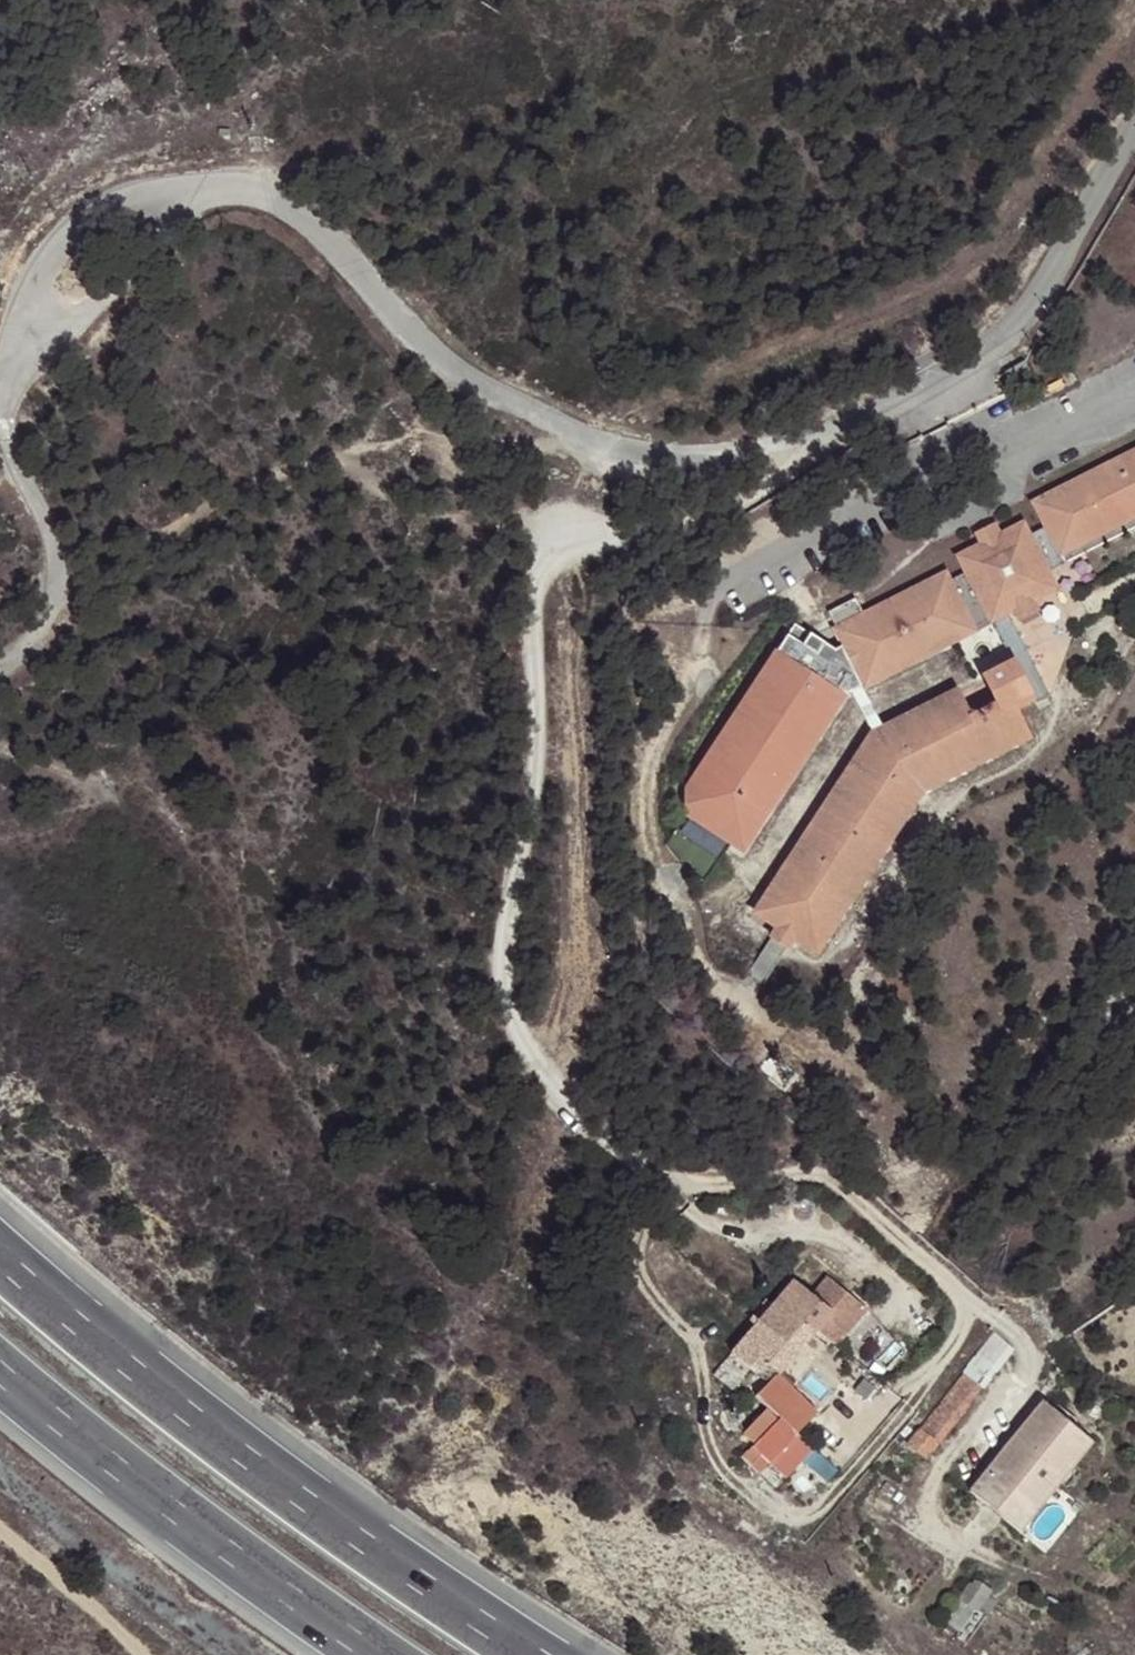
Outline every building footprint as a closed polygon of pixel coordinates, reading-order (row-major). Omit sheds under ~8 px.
[(1032,503),(1046,532),(1031,538),(1022,521),(997,534),(979,543),(956,556),(962,571),(946,578),(940,570),(864,610),(837,624),(832,626),(840,642),(829,647),(790,620),(678,783),(677,807),(731,842),(838,695),(985,623),(1006,664),(980,677),(990,700),(963,713),(952,693),(876,731),(753,922),(780,941),(797,953),(818,967),(923,807),(1029,753),(1016,726),(1034,717),(1036,720),(1053,710),(1011,624),(1017,620),(1033,610),(1038,608),(1028,589),(1047,579),(1041,566),(1134,520),(1134,452),(1032,503)] [(1041,566),(1047,579),(1049,582),(1134,538),(1134,520),(1041,566)] [(974,532),(979,543),(997,534),(992,523),(974,532)] [(1056,598),(1049,582),(1047,579),(1028,589),(1038,608),(1056,598)] [(831,611),(837,624),(864,610),(857,598),(831,611)] [(1039,622),(1033,610),(1017,620),(1022,631),(1039,622)] [(797,953),(780,941),(766,961),(769,965),(775,972),(781,974),(797,953)] [(832,1315),(798,1283),(732,1353),(767,1387),(754,1402),(766,1413),(741,1439),(782,1478),(805,1454),(793,1441),(816,1417),(777,1380),(781,1375),(778,1372),(832,1315)] [(821,1327),(789,1367),(802,1377),(834,1336),(821,1327)] [(1014,1352),(995,1337),(904,1449),(924,1466),(1014,1352)] [(1090,1445),(1039,1404),(967,1494),(1018,1535),(1090,1445)] [(940,1654),(944,1654),(988,1597),(971,1586),(928,1646),(940,1654)]
